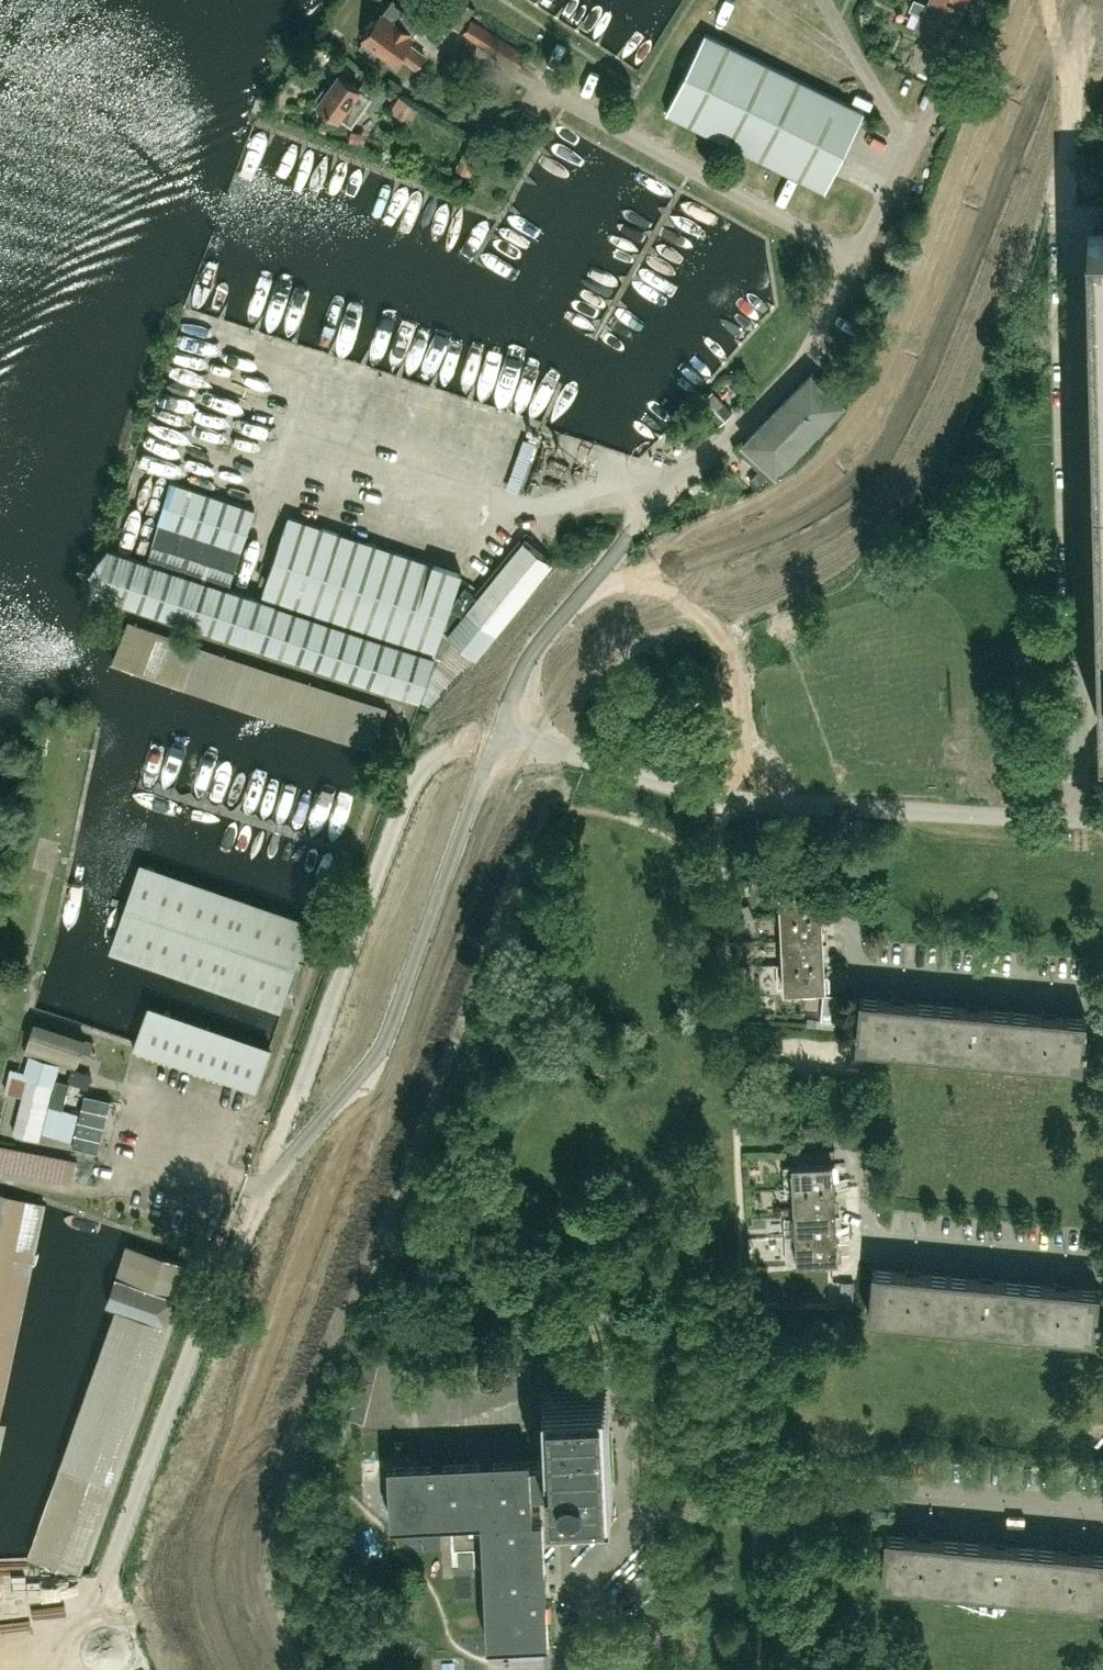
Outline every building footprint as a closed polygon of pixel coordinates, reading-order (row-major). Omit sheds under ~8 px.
[(413,37),(420,27),(408,18),(411,14),(392,0),(382,15),(381,14),(377,20),(372,19),(367,27),(369,32),(359,45),(375,57),(381,49),(396,59),(400,54),(416,66),(424,54),(408,42),(412,37),(413,37)] [(475,8),(464,0),(462,0),(447,20),(459,30),(475,8)] [(963,7),(948,0),(929,0),(927,4),(918,0),(913,0),(909,8),(922,14),(916,28),(946,42),(963,7)] [(525,54),(473,20),(464,33),(517,67),(525,54)] [(706,31),(702,39),(670,106),(827,186),(865,110),(706,31)] [(366,77),(359,88),(337,73),(326,90),(322,87),(316,96),(319,99),(317,102),(350,125),(365,103),(374,109),(381,100),(382,100),(388,92),(379,86),(366,77)] [(401,94),(387,118),(406,129),(420,106),(401,94)] [(1092,228),(1099,480),(1102,480),(1102,228),(1092,228)] [(760,489),(844,404),(812,372),(737,449),(759,470),(750,479),(760,489)] [(444,628),(463,570),(289,514),(262,598),(229,587),(255,509),(170,480),(146,560),(106,547),(93,590),(132,602),(132,601),(369,680),(420,697),(430,703),(464,667),(500,635),(496,631),(552,562),(525,540),(469,608),(451,631),(444,628)] [(466,584),(452,605),(463,613),(478,593),(466,584)] [(385,708),(127,623),(113,665),(372,749),(385,708)] [(310,923),(140,864),(110,951),(280,1009),(310,923)] [(822,914),(821,890),(780,892),(781,916),(822,914)] [(824,938),(822,914),(781,916),(783,940),(824,938)] [(825,962),(824,938),(783,940),(784,964),(825,962)] [(825,962),(784,964),(777,965),(778,986),(785,986),(785,989),(826,987),(825,962)] [(844,1021),(845,1004),(846,996),(823,994),(821,1019),(844,1021)] [(932,1052),(936,1004),(861,996),(856,1045),(932,1052)] [(149,1004),(137,1038),(259,1082),(271,1048),(149,1004)] [(1007,1059),(1011,1011),(936,1004),(932,1052),(1007,1059)] [(1085,1044),(1087,1018),(1011,1011),(1007,1059),(1083,1066),(1084,1049),(1088,1050),(1089,1044),(1085,1044)] [(84,1042),(86,1038),(35,1021),(28,1042),(79,1060),(80,1055),(89,1058),(93,1045),(84,1042)] [(72,1145),(98,1151),(111,1099),(85,1093),(72,1145)] [(73,1189),(78,1165),(0,1150),(0,1174),(73,1189)] [(836,1186),(835,1163),(785,1165),(786,1187),(789,1187),(790,1188),(836,1186)] [(837,1210),(836,1186),(790,1188),(790,1192),(795,1192),(795,1206),(782,1207),(782,1213),(837,1210)] [(0,1200),(0,1412),(42,1209),(0,1200)] [(783,1237),(838,1235),(837,1210),(782,1213),(782,1216),(784,1216),(785,1232),(783,1232),(783,1237)] [(839,1259),(838,1235),(783,1237),(783,1240),(797,1239),(798,1261),(839,1259)] [(187,1266),(130,1245),(107,1309),(115,1312),(31,1545),(81,1563),(165,1327),(187,1266)] [(860,1294),(861,1265),(835,1263),(833,1293),(860,1294)] [(945,1324),(950,1275),(874,1268),(869,1316),(945,1324)] [(1020,1331),(1025,1282),(950,1275),(945,1324),(1020,1331)] [(1098,1315),(1101,1289),(1025,1282),(1020,1331),(1096,1338),(1098,1321),(1101,1321),(1101,1316),(1098,1315)] [(544,1355),(543,1340),(527,1339),(528,1356),(544,1355)] [(365,1354),(349,1417),(363,1421),(379,1358),(365,1354)] [(543,1635),(538,1515),(534,1515),(533,1490),(551,1489),(551,1496),(609,1493),(605,1390),(551,1393),(554,1459),(549,1459),(549,1461),(531,1461),(531,1460),(395,1466),(397,1516),(488,1512),(494,1637),(543,1635)] [(352,1536),(362,1565),(380,1559),(370,1530),(352,1536)] [(958,1589),(963,1541),(887,1534),(883,1582),(958,1589)] [(1034,1596),(1038,1548),(963,1541),(958,1589),(1034,1596)] [(1081,1552),(1068,1550),(1038,1548),(1034,1596),(1102,1602),(1102,1554),(1081,1552)] [(9,1620),(0,1576),(0,1622),(9,1620)] [(20,1645),(71,1630),(57,1580),(6,1594),(20,1645)]
